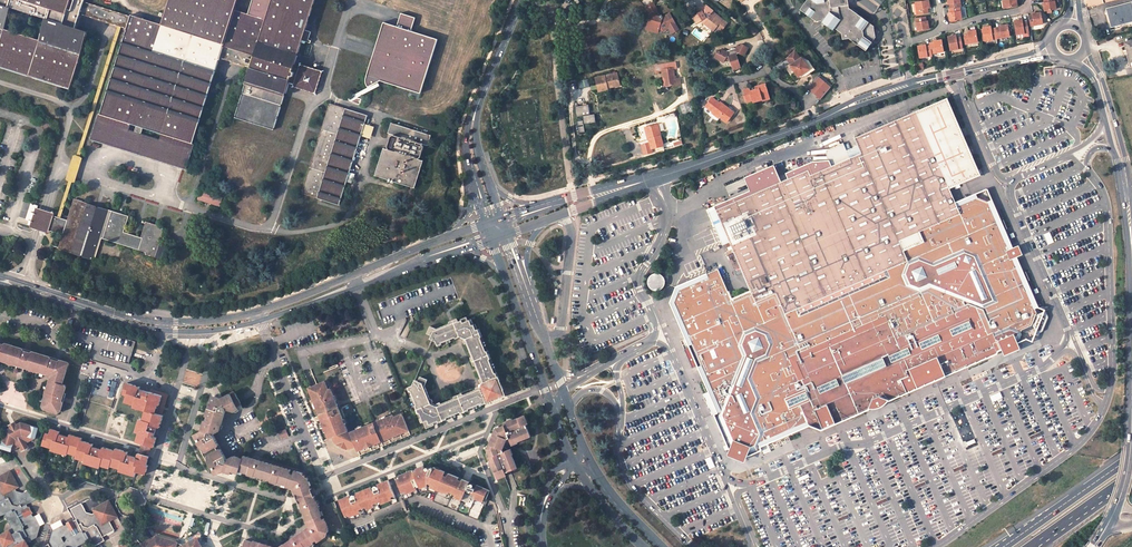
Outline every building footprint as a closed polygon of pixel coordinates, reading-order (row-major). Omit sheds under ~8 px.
[(72,82),(88,32),(76,28),(80,14),(127,28),(100,115),(131,124),(137,126),(136,131),(142,133),(144,128),(162,134),(193,143),(220,58),(251,67),(235,117),(274,130),(290,80),(294,82),(293,85),(295,87),(314,93),(316,92),(322,73),(321,71),(301,64),(299,65),(298,69),(294,67),(303,40),(306,30),(315,0),(272,0),(266,19),(248,14),(235,9),(238,0),(170,0),(162,24),(131,14),(131,16),(84,2),(85,0),(0,0),(0,60),(72,82)] [(272,0),(253,0),(248,14),(266,19),(272,0)] [(850,8),(850,7),(849,0),(807,0),(801,9),(817,21),(824,20),(841,32),(843,39),(850,38),(867,51),(877,37),(875,26),(850,8)] [(918,14),(929,12),(928,8),(931,7),(929,0),(927,0),(916,2),(918,14)] [(1055,0),(1044,0),(1045,2),(1043,3),(1045,10),(1056,9),(1055,0)] [(645,30),(658,33),(659,30),(663,31),(668,27),(672,34),(678,30),(674,24),(669,14),(662,18),(660,15),(659,16),(657,17),(655,17),(652,12),(655,10),(657,9),(653,3),(645,7),(649,15),(645,30)] [(1131,3),(1109,8),(1113,25),(1130,21),(1130,23),(1131,22),(1131,4),(1131,3)] [(950,12),(951,20),(963,19),(961,7),(961,6),(952,8),(950,8),(951,12),(950,12)] [(714,13),(707,7),(702,11),(703,12),(693,18),(697,26),(703,22),(715,32),(718,29),(723,32),(728,25),(713,13),(714,13)] [(1112,27),(1130,23),(1130,21),(1113,25),(1109,8),(1107,9),(1112,27)] [(1044,23),(1042,11),(1034,12),(1034,14),(1030,15),(1031,25),(1044,23)] [(436,38),(355,13),(339,67),(366,75),(366,77),(366,80),(367,83),(368,85),(379,79),(419,91),(436,38)] [(918,31),(929,29),(928,21),(927,21),(926,16),(916,18),(918,31)] [(1017,33),(1030,31),(1028,20),(1023,21),(1023,19),(1015,20),(1017,33)] [(998,38),(1010,36),(1008,24),(1001,25),(1001,27),(996,27),(998,38)] [(757,31),(750,26),(746,31),(753,36),(757,31)] [(998,38),(996,27),(992,28),(992,26),(984,27),(986,40),(987,40),(987,42),(993,41),(992,39),(998,38)] [(309,39),(312,31),(306,30),(303,40),(311,42),(312,40),(309,39)] [(979,41),(977,30),(969,31),(969,33),(965,33),(966,43),(979,41)] [(949,36),(951,50),(963,48),(962,37),(958,38),(957,35),(949,36)] [(944,51),(943,39),(935,41),(935,42),(931,43),(931,45),(932,53),(944,51)] [(731,58),(734,66),(733,66),(734,70),(742,67),(738,54),(740,53),(745,55),(749,48),(742,44),(741,47),(739,45),(738,48),(724,52),(719,50),(719,53),(716,52),(714,59),(724,62),(726,57),(729,59),(731,58)] [(926,45),(918,46),(920,57),(933,56),(932,53),(931,45),(927,46),(926,45)] [(792,65),(801,58),(795,50),(788,58),(792,65)] [(802,58),(810,69),(799,77),(800,78),(807,76),(816,69),(810,60),(804,57),(802,58)] [(810,69),(802,58),(801,58),(792,65),(791,65),(799,77),(810,69)] [(662,71),(664,80),(666,80),(667,86),(668,86),(682,83),(681,78),(675,78),(674,69),(677,68),(676,62),(656,65),(657,72),(662,71)] [(617,73),(596,78),(599,91),(608,89),(608,88),(607,86),(620,83),(617,73)] [(821,74),(812,85),(821,92),(824,95),(834,85),(821,74)] [(754,102),(763,100),(762,97),(769,95),(766,84),(759,86),(760,89),(757,89),(751,91),(750,88),(744,90),(748,102),(753,100),(754,102)] [(983,175),(950,97),(855,138),(858,145),(862,153),(833,166),(830,159),(815,161),(789,172),(791,178),(784,181),(777,165),(747,177),(753,190),(716,206),(731,242),(734,249),(741,266),(752,291),(733,299),(720,269),(677,287),(671,302),(690,347),(698,365),(719,414),(719,417),(727,435),(732,447),(748,453),(757,450),(758,448),(820,421),(841,421),(869,410),(874,409),(879,408),(882,406),(884,402),(910,392),(979,362),(982,355),(1018,340),(1021,334),(1034,327),(1037,333),(1043,331),(1049,317),(1046,310),(1040,312),(992,200),(977,194),(957,202),(951,189),(983,175)] [(727,122),(735,112),(723,103),(722,104),(713,97),(706,106),(713,112),(710,115),(718,121),(721,117),(727,122)] [(690,102),(681,106),(683,114),(693,110),(690,102)] [(309,167),(301,193),(339,205),(368,115),(329,103),(321,129),(322,130),(321,135),(319,136),(311,161),(312,162),(311,167),(309,167)] [(577,121),(579,132),(585,132),(585,128),(584,124),(596,122),(595,113),(590,114),(589,104),(575,106),(577,117),(582,116),(583,120),(577,121)] [(100,115),(93,139),(185,168),(193,143),(162,134),(160,140),(130,130),(131,124),(100,115)] [(284,119),(280,129),(294,133),(297,124),(284,119)] [(383,148),(375,176),(414,188),(423,161),(418,159),(422,144),(428,146),(431,135),(392,123),(388,133),(394,135),(389,150),(383,148)] [(663,146),(658,125),(647,127),(650,139),(649,139),(650,143),(641,145),(644,155),(652,152),(652,149),(663,146)] [(858,145),(847,150),(844,143),(828,149),(828,157),(830,159),(833,166),(862,153),(858,145)] [(202,192),(200,199),(218,205),(221,198),(202,192)] [(64,235),(60,248),(93,259),(100,237),(101,234),(105,235),(104,238),(146,251),(145,253),(146,254),(147,255),(162,260),(166,246),(159,244),(164,228),(147,223),(142,239),(122,233),(127,217),(75,200),(68,221),(64,235)] [(716,206),(708,209),(724,245),(731,242),(716,206)] [(36,208),(34,214),(32,221),(30,228),(48,234),(49,231),(64,235),(68,221),(54,216),(55,213),(36,208)] [(34,214),(28,212),(26,219),(32,221),(34,214)] [(51,217),(48,229),(53,231),(57,219),(51,217)] [(741,266),(734,249),(728,251),(735,269),(741,266)] [(648,275),(648,289),(664,290),(664,276),(648,275)] [(483,383),(480,389),(437,406),(431,403),(424,386),(427,380),(420,377),(418,381),(415,380),(412,386),(407,388),(408,392),(410,391),(412,396),(410,397),(410,398),(411,400),(412,400),(414,400),(416,405),(414,406),(417,414),(419,413),(421,418),(419,418),(421,423),(424,422),(426,428),(434,425),(433,423),(438,421),(439,423),(447,420),(446,418),(451,416),(452,418),(456,416),(455,414),(460,412),(461,414),(469,411),(468,409),(473,407),(474,409),(478,407),(477,406),(483,403),(483,405),(500,398),(503,390),(496,373),(494,373),(492,369),(494,368),(495,366),(494,364),(493,364),(491,364),(489,359),(491,359),(487,351),(485,351),(484,347),(485,346),(486,345),(485,342),(484,342),(482,343),(480,338),(482,337),(479,329),(475,330),(473,325),(471,326),(469,320),(467,321),(466,317),(460,320),(461,321),(458,322),(457,320),(449,323),(449,325),(436,330),(430,328),(427,335),(432,337),(430,340),(436,342),(438,348),(442,346),(442,344),(446,342),(447,344),(451,342),(451,341),(455,339),(456,340),(460,339),(465,341),(483,383)] [(4,362),(6,361),(9,362),(14,363),(14,365),(19,366),(19,364),(23,365),(22,367),(27,369),(29,368),(33,369),(37,370),(38,372),(47,375),(49,374),(50,377),(48,378),(49,379),(46,387),(47,389),(46,393),(45,396),(43,398),(40,407),(42,409),(56,413),(58,412),(62,401),(60,400),(62,393),(64,386),(63,384),(61,384),(65,370),(64,368),(65,362),(58,360),(57,361),(49,359),(50,357),(30,351),(30,353),(22,351),(23,349),(3,343),(3,345),(0,344),(0,361),(4,362)] [(698,365),(690,347),(685,349),(692,368),(698,365)] [(358,451),(405,432),(404,429),(407,428),(402,415),(394,418),(393,416),(350,433),(350,434),(347,433),(347,432),(330,389),(328,390),(325,382),(312,387),(313,390),(310,391),(329,439),(334,437),(336,442),(351,448),(356,446),(358,451)] [(140,388),(127,384),(124,394),(127,395),(125,402),(134,405),(134,407),(146,411),(143,420),(140,419),(136,432),(140,433),(137,442),(142,443),(152,446),(154,447),(157,438),(154,437),(157,427),(160,427),(163,416),(162,415),(168,395),(150,389),(149,393),(139,390),(140,388)] [(241,404),(235,393),(233,392),(221,398),(214,396),(212,397),(201,431),(193,435),(215,475),(222,471),(233,474),(234,472),(239,473),(242,472),(247,473),(246,474),(254,476),(254,475),(259,477),(259,475),(266,478),(266,479),(271,480),(270,481),(277,483),(277,482),(282,484),(282,482),(289,484),(288,487),(293,488),(296,495),(298,495),(300,500),(300,501),(299,502),(309,527),(279,546),(306,546),(310,545),(311,546),(326,536),(329,529),(324,518),(322,519),(321,516),(323,515),(322,511),(320,512),(319,507),(318,503),(316,504),(315,501),(316,501),(314,496),(312,496),(312,495),(310,490),(311,489),(309,485),(308,486),(307,482),(309,482),(308,478),(302,473),(294,470),(293,474),(289,473),(290,470),(244,456),(243,459),(234,456),(230,459),(229,462),(226,461),(227,460),(220,449),(218,450),(216,446),(218,444),(213,434),(211,434),(212,431),(216,432),(220,430),(226,409),(226,408),(228,407),(230,410),(234,411),(238,409),(237,406),(241,404)] [(526,423),(523,415),(502,423),(503,424),(494,428),(486,448),(489,457),(486,458),(495,479),(502,476),(501,474),(514,468),(507,449),(506,450),(505,448),(502,446),(504,441),(508,442),(510,442),(510,443),(529,436),(524,424),(526,423)] [(13,451),(15,443),(28,437),(36,439),(37,440),(41,429),(23,424),(18,426),(12,429),(7,432),(2,450),(12,453),(13,451)] [(60,433),(51,430),(49,435),(46,434),(43,446),(52,449),(52,451),(67,455),(68,453),(77,456),(76,458),(85,461),(85,463),(97,467),(98,465),(107,468),(108,465),(117,468),(116,470),(134,475),(135,472),(145,475),(148,466),(146,465),(148,456),(139,454),(137,459),(127,455),(128,453),(116,449),(116,452),(103,448),(103,451),(93,448),(93,445),(81,441),(82,439),(70,435),(69,438),(59,435),(60,433)] [(285,430),(279,432),(282,439),(288,436),(285,430)] [(28,437),(15,443),(13,451),(21,447),(23,451),(29,447),(28,444),(36,439),(28,437)] [(142,443),(139,453),(139,454),(148,456),(149,456),(152,446),(142,443)] [(339,499),(347,518),(355,519),(427,492),(436,496),(433,503),(478,521),(484,508),(485,508),(488,501),(495,503),(491,492),(434,468),(434,470),(429,468),(425,469),(424,467),(339,499)] [(14,491),(15,490),(19,488),(10,472),(2,477),(4,480),(3,488),(0,490),(0,520),(6,516),(8,518),(6,519),(12,529),(11,531),(0,537),(1,539),(0,540),(0,546),(28,546),(27,545),(37,539),(41,529),(34,517),(31,519),(28,518),(30,515),(27,510),(24,509),(24,507),(37,500),(31,489),(22,494),(23,496),(18,498),(15,493),(14,491)] [(68,531),(65,530),(63,527),(52,533),(49,543),(51,546),(79,546),(86,543),(86,542),(88,541),(91,546),(95,546),(103,542),(101,538),(113,532),(107,522),(106,519),(109,511),(112,510),(108,502),(92,510),(95,514),(96,516),(93,517),(87,520),(84,514),(86,514),(81,505),(71,511),(77,523),(77,525),(74,525),(69,527),(68,531)] [(405,516),(402,509),(374,520),(377,527),(405,516)] [(117,517),(112,510),(109,511),(106,519),(107,522),(117,517)] [(138,546),(139,546),(176,546),(177,546),(178,543),(156,536),(138,546)]
